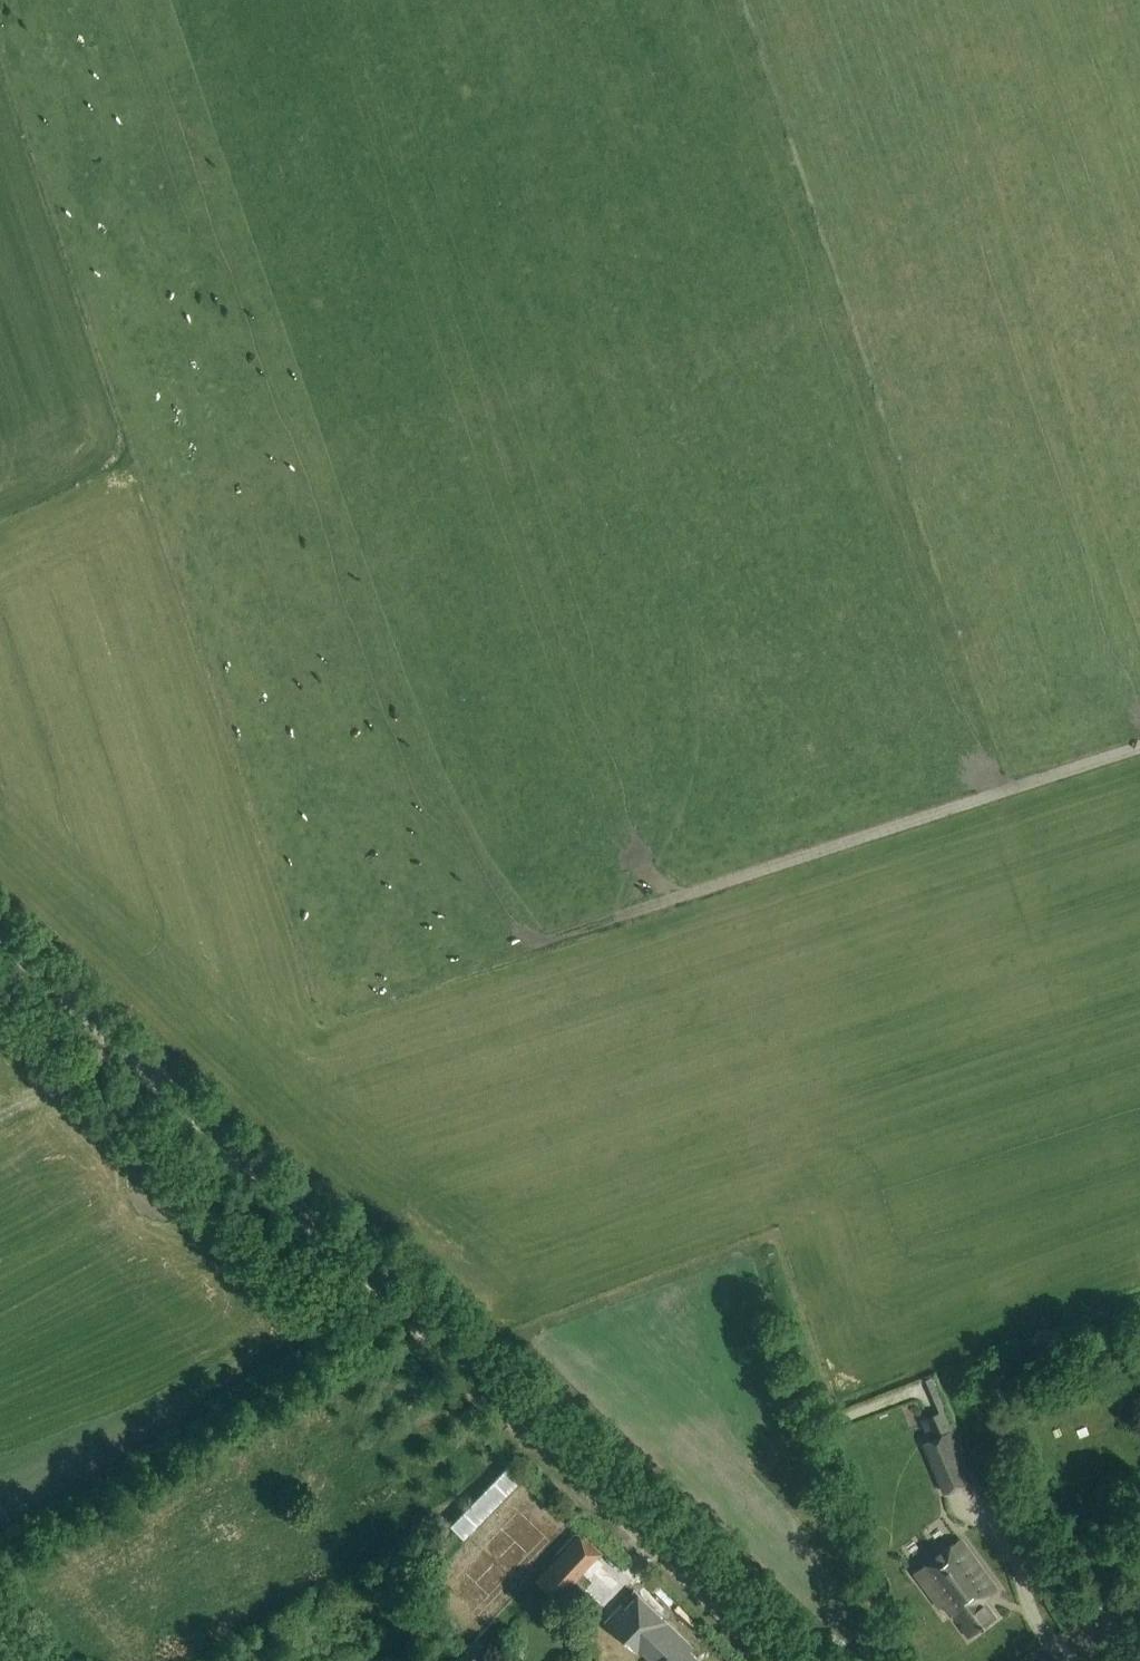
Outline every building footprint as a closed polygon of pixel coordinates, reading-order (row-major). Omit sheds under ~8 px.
[(977,1481),(955,1429),(922,1443),(944,1495),(977,1481)] [(460,1518),(473,1530),(519,1482),(506,1469),(460,1518)] [(578,1535),(534,1581),(556,1602),(600,1556),(578,1535)] [(1000,1591),(961,1539),(913,1575),(939,1611),(944,1607),(968,1639),(998,1617),(986,1601),(1000,1591)] [(605,1625),(644,1660),(647,1657),(652,1660),(702,1660),(692,1652),(695,1648),(634,1593),(605,1625)]
